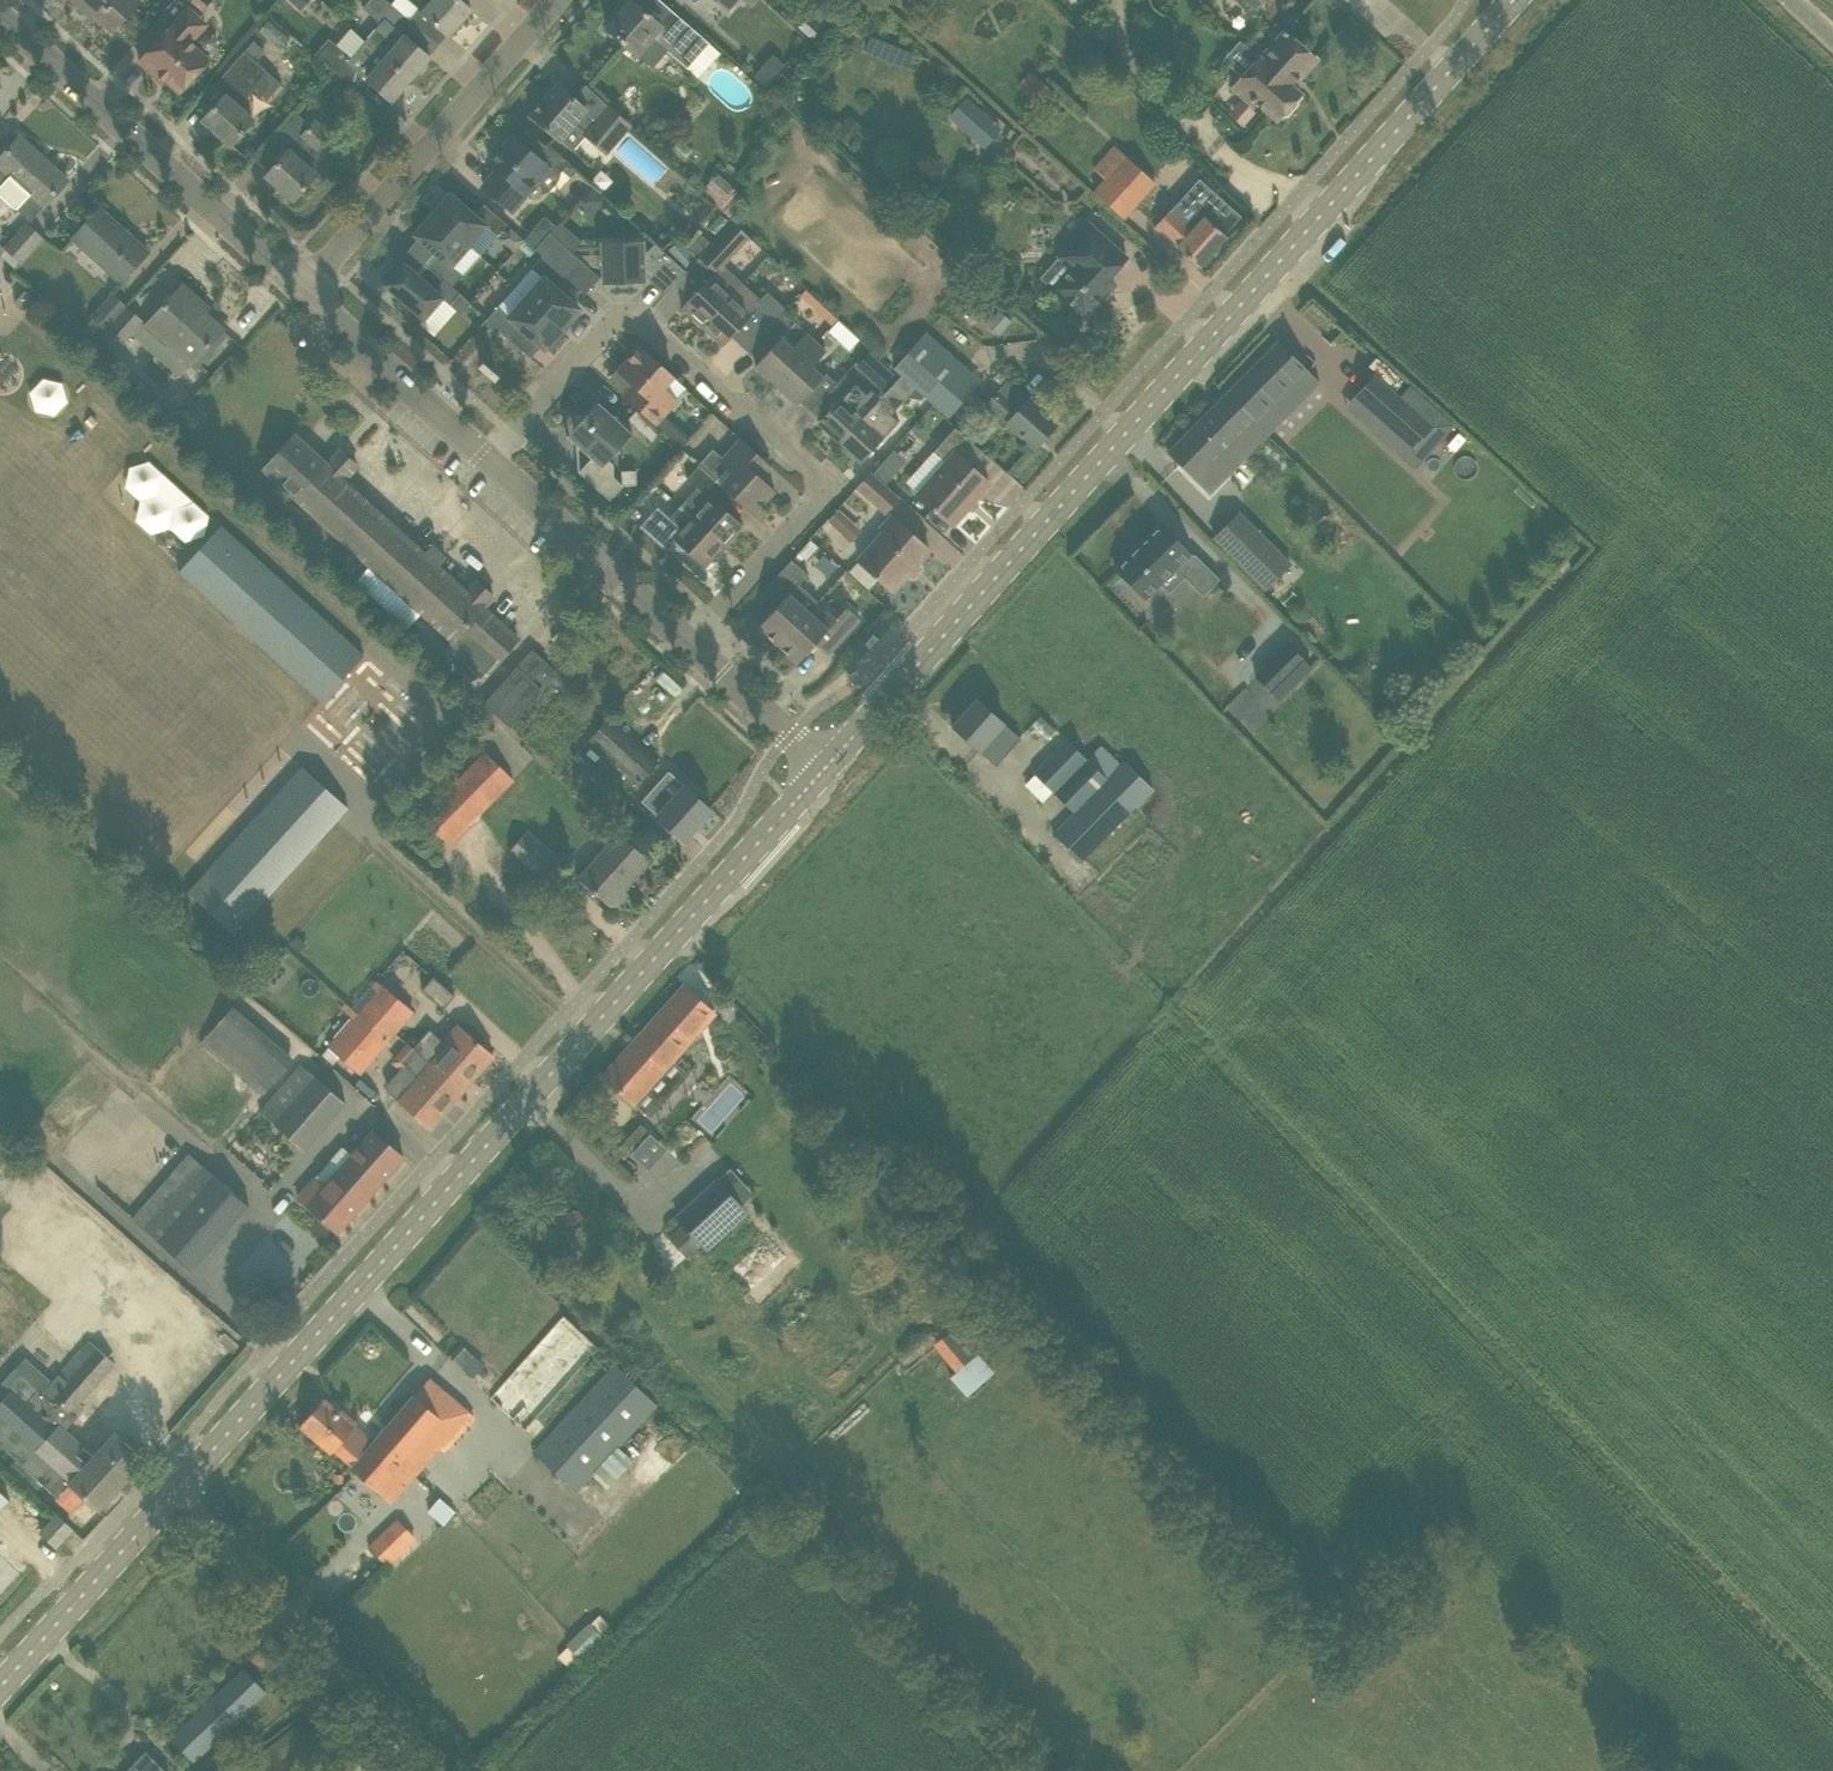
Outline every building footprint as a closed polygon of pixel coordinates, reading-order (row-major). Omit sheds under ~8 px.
[(138,0),(74,0),(85,11),(88,8),(112,30),(139,1),(138,0)] [(203,8),(211,0),(194,0),(203,8)] [(309,0),(291,0),(301,9),(309,0)] [(412,77),(430,57),(402,33),(412,21),(410,19),(395,5),(388,0),(371,0),(365,8),(381,22),(366,38),(412,77)] [(421,12),(448,35),(471,9),(461,0),(431,0),(421,12)] [(637,55),(653,38),(687,68),(709,43),(675,13),(662,27),(632,0),(631,0),(607,28),(637,55)] [(180,92),(209,59),(191,42),(207,24),(189,8),(173,26),(140,61),(157,77),(160,74),(180,92)] [(825,27),(811,14),(798,27),(813,41),(825,27)] [(1254,106),(1258,103),(1277,120),(1301,93),(1293,86),(1317,59),(1285,31),(1261,57),(1233,87),(1254,106)] [(392,101),(412,77),(366,38),(351,56),(329,37),(315,54),(353,88),(363,76),(392,101)] [(254,41),(245,51),(257,61),(266,51),(254,41)] [(239,106),(255,88),(268,100),(283,85),(257,61),(245,51),(244,50),(212,85),(222,95),(203,120),(231,144),(253,119),(239,106)] [(596,117),(574,98),(558,84),(531,115),(560,140),(576,122),(588,133),(608,150),(629,127),(606,106),(596,117)] [(967,97),(949,116),(984,148),(1002,129),(967,97)] [(295,131),(302,137),(290,150),(289,149),(267,175),(293,199),(315,175),(316,176),(332,159),(325,153),(336,142),(313,121),(309,126),(303,121),(295,131)] [(538,139),(529,149),(514,135),(489,163),(497,170),(483,186),(512,211),(526,195),(530,198),(535,199),(539,197),(542,194),(535,186),(554,166),(561,172),(567,165),(538,139)] [(0,158),(0,195),(12,206),(17,207),(31,220),(68,180),(20,136),(0,158)] [(1123,218),(1155,182),(1127,156),(1126,157),(1114,146),(1094,168),(1107,179),(1095,192),(1123,218)] [(718,174),(707,186),(722,201),(733,189),(718,174)] [(1226,236),(1224,234),(1241,216),(1199,178),(1172,209),(1170,208),(1154,225),(1176,245),(1176,246),(1199,266),(1226,236)] [(441,198),(430,211),(469,245),(486,225),(497,236),(508,224),(484,204),(475,215),(451,194),(444,201),(441,198)] [(74,237),(122,281),(148,252),(100,208),(74,237)] [(437,273),(453,287),(463,275),(451,265),(469,245),(430,211),(418,225),(421,228),(415,234),(439,255),(429,267),(437,273)] [(719,233),(699,255),(716,270),(718,273),(724,266),(738,251),(751,237),(734,222),(732,220),(719,233)] [(1071,266),(1051,288),(1085,318),(1116,284),(1109,278),(1127,258),(1087,222),(1058,255),(1071,266)] [(525,239),(535,249),(550,232),(540,223),(525,239)] [(28,225),(6,249),(20,262),(42,238),(28,225)] [(535,249),(542,255),(565,276),(566,277),(581,260),(550,232),(535,249)] [(702,233),(689,246),(698,255),(710,242),(702,233)] [(646,252),(642,252),(642,242),(603,243),(605,282),(633,280),(636,270),(649,274),(653,278),(652,279),(666,292),(686,271),(655,243),(646,252)] [(669,254),(685,269),(697,257),(681,242),(669,254)] [(555,287),(565,276),(542,255),(532,267),(543,277),(526,297),(565,331),(577,318),(573,315),(579,308),(555,287)] [(460,293),(453,287),(437,273),(427,284),(403,263),(399,267),(396,264),(385,277),(389,280),(385,284),(401,298),(396,302),(420,323),(442,297),(450,304),(460,293)] [(702,326),(729,295),(710,277),(691,297),(682,307),(702,326)] [(184,284),(145,326),(188,366),(207,346),(224,328),(198,305),(202,301),(184,284)] [(33,299),(33,295),(28,291),(24,291),(16,300),(16,305),(21,309),(25,309),(33,299)] [(729,295),(702,326),(723,345),(747,319),(764,335),(784,313),(787,309),(768,292),(748,312),(729,295)] [(450,304),(461,314),(471,303),(460,293),(450,304)] [(84,327),(97,338),(126,306),(113,294),(84,327)] [(553,344),(565,331),(526,297),(509,316),(498,306),(487,319),(510,339),(520,327),(544,349),(550,342),(553,344)] [(127,307),(93,346),(114,365),(121,357),(115,352),(143,321),(127,307)] [(999,336),(1012,320),(999,309),(986,325),(999,336)] [(784,313),(764,335),(759,340),(770,349),(755,365),(776,385),(815,343),(805,333),(784,313)] [(838,339),(848,328),(839,320),(829,331),(838,339)] [(922,336),(894,368),(893,368),(902,376),(924,396),(949,418),(978,385),(922,336)] [(1279,340),(1226,393),(1234,402),(1267,434),(1320,381),(1279,340)] [(826,353),(815,343),(776,385),(798,404),(801,401),(811,411),(837,382),(827,373),(823,377),(813,367),(826,353)] [(663,388),(673,377),(641,347),(638,350),(634,349),(627,356),(629,360),(619,371),(634,384),(624,396),(638,409),(649,419),(654,424),(676,400),(663,388)] [(871,351),(856,366),(882,390),(896,375),(871,351)] [(71,399),(48,373),(25,393),(49,419),(71,399)] [(865,391),(855,382),(846,373),(837,382),(811,411),(820,419),(821,420),(817,424),(824,430),(825,429),(839,443),(882,397),(870,385),(865,391)] [(1404,459),(1433,426),(1374,374),(1355,395),(1380,418),(1370,428),(1404,459)] [(902,376),(894,384),(908,397),(921,400),(924,396),(902,376)] [(988,404),(1032,444),(1036,447),(1057,424),(1009,380),(988,404)] [(1267,434),(1234,402),(1226,393),(1168,452),(1209,493),(1228,473),(1224,469),(1233,460),(1237,464),(1267,434)] [(882,397),(839,443),(853,456),(856,453),(864,460),(899,421),(887,410),(891,405),(882,397)] [(587,414),(579,414),(577,414),(577,413),(575,413),(576,426),(567,436),(577,445),(577,448),(578,448),(578,446),(591,458),(579,471),(579,468),(578,468),(578,471),(610,500),(624,485),(614,476),(613,464),(608,459),(633,433),(598,401),(587,414)] [(649,419),(638,409),(629,420),(639,429),(649,419)] [(974,468),(986,454),(955,427),(942,442),(954,453),(917,494),(951,525),(989,482),(974,468)] [(264,469),(295,497),(453,640),(447,646),(482,678),(497,661),(498,661),(518,638),(484,607),(494,596),(476,580),(466,591),(438,565),(446,556),(433,545),(425,554),(344,480),(357,465),(340,449),(326,464),(294,435),(264,469)] [(741,438),(722,459),(712,450),(699,465),(753,514),(775,490),(761,478),(772,466),(741,438)] [(187,544),(213,514),(145,455),(120,483),(144,504),(132,518),(154,537),(165,524),(187,544)] [(883,461),(873,472),(886,483),(896,472),(883,461)] [(687,478),(697,487),(681,506),(691,516),(724,546),(743,525),(716,500),(726,489),(699,465),(687,478)] [(857,487),(885,513),(898,498),(870,472),(857,487)] [(724,546),(691,516),(681,527),(658,506),(639,527),(667,552),(677,541),(705,567),(724,546)] [(839,509),(827,521),(842,535),(854,522),(839,509)] [(1267,589),(1290,565),(1238,512),(1214,536),(1267,589)] [(859,560),(859,561),(849,571),(868,590),(879,578),(893,590),(929,549),(892,516),(880,529),(884,532),(859,560)] [(1163,524),(1145,542),(1116,570),(1143,598),(1176,565),(1181,570),(1180,571),(1203,594),(1218,579),(1195,556),(1194,557),(1189,552),(1190,551),(1163,524)] [(364,654),(277,575),(222,525),(179,572),(321,701),(364,654)] [(801,585),(810,575),(792,559),(766,587),(782,601),(759,626),(781,646),(811,613),(809,612),(819,601),(801,585)] [(818,619),(811,613),(781,646),(798,662),(816,643),(828,654),(860,619),(847,607),(837,618),(827,608),(818,619)] [(1289,644),(1256,677),(1279,699),(1312,666),(1289,644)] [(509,726),(543,690),(532,680),(548,663),(533,649),(516,667),(485,701),(484,702),(491,709),(509,726)] [(548,663),(532,680),(543,690),(558,673),(548,663)] [(1004,721),(978,698),(952,727),(995,765),(1020,738),(1003,723),(1004,721)] [(585,745),(639,786),(660,758),(606,717),(585,745)] [(1126,762),(1108,780),(1068,740),(1036,772),(1075,812),(1055,832),(1083,860),(1154,790),(1126,762)] [(485,751),(408,830),(437,858),(514,779),(485,751)] [(351,815),(303,773),(191,899),(239,941),(351,815)] [(653,783),(648,789),(640,798),(658,815),(667,823),(666,824),(684,840),(711,809),(685,786),(672,800),(653,783)] [(620,833),(580,878),(613,909),(627,893),(623,889),(650,860),(620,833)] [(525,834),(510,852),(548,885),(563,867),(525,834)] [(252,950),(240,963),(248,971),(261,958),(252,950)] [(444,1008),(455,996),(433,977),(422,990),(444,1008)] [(604,1076),(634,1102),(651,1117),(689,1074),(672,1059),(714,1011),(685,985),(604,1076)] [(360,1014),(389,1039),(412,1014),(384,988),(360,1014)] [(295,1059),(264,1032),(233,1006),(202,1043),(264,1095),(272,1085),(295,1059)] [(389,1039),(360,1014),(329,1047),(358,1073),(389,1039)] [(456,1023),(441,1040),(430,1030),(415,1047),(464,1090),(494,1056),(456,1023)] [(464,1090),(415,1047),(414,1048),(408,1044),(392,1062),(400,1069),(387,1084),(387,1090),(431,1128),(464,1090)] [(302,1064),(260,1112),(304,1150),(346,1103),(302,1064)] [(298,1197),(300,1199),(338,1232),(404,1157),(374,1130),(325,1185),(316,1177),(298,1197)] [(630,1153),(647,1168),(666,1147),(649,1131),(630,1153)] [(250,1206),(195,1158),(138,1223),(193,1271),(250,1206)] [(675,1217),(681,1223),(702,1246),(733,1218),(745,1207),(717,1177),(675,1217)] [(563,1315),(490,1397),(531,1434),(594,1365),(604,1374),(533,1450),(578,1492),(595,1475),(632,1435),(659,1406),(614,1364),(615,1362),(605,1352),(563,1315)] [(941,1340),(935,1344),(950,1364),(954,1369),(957,1372),(960,1370),(979,1355),(978,1354),(981,1352),(993,1343),(972,1316),(959,1326),(941,1340)] [(22,1462),(59,1495),(70,1483),(87,1498),(99,1509),(145,1459),(114,1434),(95,1456),(67,1431),(79,1417),(77,1415),(84,1408),(79,1403),(113,1364),(88,1342),(52,1382),(43,1392),(37,1386),(24,1375),(0,1402),(0,1443),(22,1462)] [(465,1347),(453,1359),(463,1368),(475,1356),(465,1347)] [(444,1453),(474,1421),(432,1383),(377,1442),(364,1455),(352,1467),(350,1469),(389,1505),(440,1449),(444,1453)] [(352,1467),(364,1455),(377,1442),(355,1423),(353,1425),(324,1401),(303,1425),(331,1453),(333,1450),(352,1467)] [(0,1485),(0,1509),(12,1496),(0,1485)] [(55,1545),(72,1528),(60,1517),(44,1535),(55,1545)] [(387,1564),(404,1547),(415,1537),(398,1519),(370,1546),(387,1564)] [(566,1645),(566,1646),(567,1646),(577,1657),(580,1660),(581,1659),(603,1638),(600,1635),(590,1624),(589,1623),(566,1645)] [(244,1669),(226,1686),(168,1740),(190,1762),(265,1692),(244,1669)] [(146,1750),(125,1770),(167,1770),(146,1750)]
